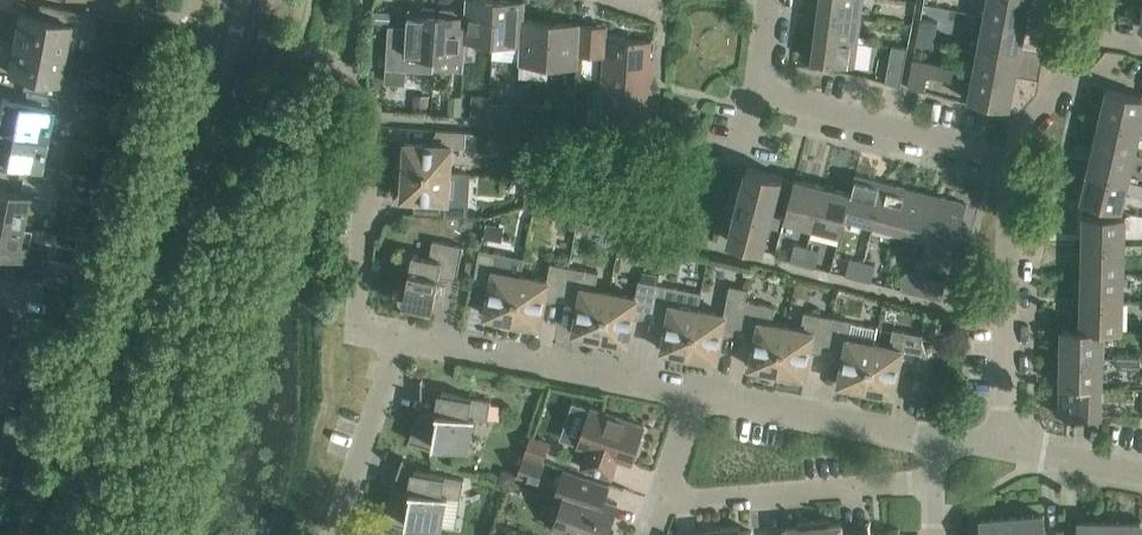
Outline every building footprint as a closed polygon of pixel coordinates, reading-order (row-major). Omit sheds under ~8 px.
[(496,0),(466,0),(465,16),(466,16),(465,39),(466,40),(493,41),(496,0)] [(510,0),(496,0),(493,41),(520,43),(522,43),(523,20),(525,20),(526,1),(510,0)] [(863,0),(821,0),(819,11),(861,17),(863,0)] [(1031,0),(988,0),(985,14),(1027,22),(1031,0)] [(86,36),(91,13),(40,3),(40,4),(48,6),(46,18),(19,13),(13,43),(73,54),(77,35),(87,37),(86,36)] [(408,25),(389,24),(386,67),(388,67),(388,66),(406,68),(407,54),(434,56),(433,70),(434,70),(435,67),(438,14),(435,14),(436,7),(423,6),(422,13),(409,12),(408,25)] [(454,9),(442,8),(441,14),(438,14),(435,67),(464,68),(466,40),(465,39),(466,16),(465,16),(454,15),(454,9)] [(375,10),(374,22),(389,23),(390,23),(391,11),(390,11),(375,10)] [(859,35),(861,17),(819,11),(816,35),(872,42),(872,37),(859,35)] [(1021,50),(1027,22),(985,14),(980,42),(1021,50)] [(921,18),(919,31),(936,34),(938,21),(921,18)] [(549,63),(552,21),(525,20),(523,20),(522,43),(520,43),(519,62),(549,63)] [(578,65),(579,54),(581,23),(552,21),(549,63),(578,65)] [(607,25),(581,23),(579,54),(604,56),(602,88),(606,88),(649,90),(649,91),(653,91),(654,68),(650,68),(652,39),(607,36),(607,25)] [(933,47),(936,34),(919,31),(916,43),(933,47)] [(871,49),(872,42),(816,35),(813,60),(820,61),(819,67),(832,68),(832,62),(855,66),(858,47),(871,49)] [(1016,78),(1021,50),(980,42),(974,70),(1016,78)] [(73,54),(13,43),(7,71),(26,75),(23,88),(27,89),(74,98),(79,75),(69,73),(73,54)] [(892,45),(886,81),(901,85),(908,47),(892,45)] [(955,66),(930,61),(914,58),(908,87),(925,90),(927,77),(952,82),(955,66)] [(1011,107),(1016,78),(974,70),(969,99),(993,103),(992,109),(1003,111),(1004,105),(1011,107)] [(1101,116),(1141,126),(1141,125),(1141,95),(1107,87),(1101,116)] [(647,114),(649,91),(649,90),(606,88),(604,123),(650,126),(651,114),(647,114)] [(74,98),(27,89),(25,102),(2,97),(0,108),(0,128),(45,137),(51,108),(60,110),(59,115),(71,117),(74,98)] [(473,93),(472,112),(488,113),(489,101),(489,94),(473,93)] [(488,113),(488,116),(510,117),(511,103),(489,101),(488,113)] [(518,101),(518,116),(543,117),(544,102),(523,101),(518,101)] [(558,117),(571,118),(573,102),(559,101),(558,117)] [(122,108),(118,128),(132,130),(136,111),(122,108)] [(1135,153),(1141,126),(1101,116),(1094,144),(1135,153)] [(0,128),(0,159),(21,163),(18,176),(23,177),(67,185),(68,178),(53,175),(54,169),(39,166),(45,137),(0,128)] [(466,147),(467,131),(437,129),(436,143),(406,141),(405,153),(400,153),(399,169),(451,172),(453,146),(466,147)] [(1129,181),(1135,153),(1094,144),(1088,171),(1129,181)] [(517,154),(516,165),(526,166),(527,154),(517,154)] [(109,155),(104,172),(118,176),(123,159),(109,155)] [(783,175),(747,165),(728,239),(764,248),(773,212),(774,212),(785,215),(786,215),(794,181),(782,178),(783,175)] [(449,198),(451,172),(399,169),(398,185),(403,185),(403,197),(433,199),(432,213),(462,215),(463,199),(449,198)] [(1122,209),(1129,181),(1088,171),(1081,200),(1122,209)] [(873,222),(884,181),(855,174),(851,192),(845,215),(846,215),(873,222)] [(67,185),(23,177),(20,191),(0,187),(0,221),(32,227),(35,209),(50,212),(54,194),(70,197),(72,187),(67,185)] [(813,226),(824,185),(795,178),(794,181),(786,215),(785,219),(813,226)] [(901,229),(911,188),(884,181),(873,222),(901,229)] [(851,192),(824,185),(813,226),(842,233),(846,215),(845,215),(851,192)] [(928,236),(939,195),(911,188),(901,229),(928,236)] [(967,202),(939,195),(928,236),(957,243),(967,202)] [(774,212),(772,220),(783,222),(785,215),(774,212)] [(1126,215),(1108,214),(1084,213),(1083,243),(1125,244),(1126,215)] [(0,221),(0,254),(8,255),(5,271),(37,278),(42,255),(43,247),(28,244),(32,227),(0,221)] [(458,278),(464,245),(434,239),(430,256),(413,253),(408,283),(402,282),(399,297),(399,300),(401,303),(404,304),(419,307),(420,302),(434,304),(440,275),(458,278)] [(803,263),(808,246),(795,243),(791,259),(803,263)] [(1125,272),(1125,244),(1083,243),(1083,271),(1125,272)] [(820,250),(808,246),(803,263),(816,266),(820,250)] [(512,325),(522,274),(508,271),(511,254),(480,248),(474,281),(491,285),(486,314),(497,316),(496,322),(512,325)] [(859,277),(863,261),(850,258),(846,274),(859,277)] [(467,260),(465,272),(474,273),(476,262),(467,260)] [(876,264),(863,261),(859,277),(872,280),(876,264)] [(546,295),(563,298),(569,265),(551,262),(548,279),(522,274),(512,325),(528,328),(529,322),(540,325),(546,295)] [(45,265),(42,283),(57,286),(60,268),(45,265)] [(600,342),(610,291),(596,288),(599,271),(569,265),(563,298),(580,301),(574,331),(586,333),(585,339),(600,342)] [(914,291),(918,275),(906,271),(904,278),(889,274),(886,284),(914,291)] [(1124,301),(1125,272),(1083,271),(1082,300),(1124,301)] [(947,282),(918,275),(914,291),(942,298),(947,282)] [(635,312),(651,315),(658,282),(639,279),(636,296),(610,291),(600,342),(616,345),(617,339),(629,342),(635,312)] [(689,359),(699,308),(702,291),(658,282),(651,315),(668,319),(663,348),(674,350),(673,356),(689,359)] [(717,359),(723,329),(740,332),(746,299),(748,288),(730,284),(725,313),(699,308),(689,359),(705,362),(706,356),(717,359)] [(777,376),(787,325),(773,322),(776,305),(746,299),(740,332),(757,335),(751,365),(763,367),(762,373),(777,376)] [(1123,330),(1124,301),(1082,300),(1081,327),(1081,328),(1105,329),(1105,330),(1123,330)] [(812,346),(828,349),(835,316),(805,311),(802,328),(787,325),(777,376),(793,379),(794,373),(806,376),(812,346)] [(879,325),(853,320),(835,316),(828,349),(845,353),(839,382),(851,384),(850,390),(866,393),(876,342),(879,325)] [(1104,357),(1105,330),(1105,329),(1081,328),(1081,327),(1062,327),(1062,356),(1104,357)] [(890,345),(876,342),(866,393),(881,396),(883,390),(894,393),(900,363),(927,368),(921,398),(922,398),(928,367),(929,360),(927,351),(923,340),(924,334),(893,328),(890,345)] [(3,342),(5,334),(0,333),(0,405),(3,406),(10,370),(18,371),(23,346),(3,342)] [(1103,386),(1104,357),(1062,356),(1061,369),(1056,369),(1055,381),(1061,381),(1061,385),(1103,386)] [(1102,415),(1103,391),(1103,386),(1061,385),(1060,414),(1067,414),(1066,420),(1078,420),(1078,414),(1102,415)] [(439,415),(419,411),(409,439),(434,448),(434,446),(435,441),(469,447),(474,416),(488,419),(492,399),(443,391),(440,408),(438,408),(438,410),(440,410),(439,415)] [(644,439),(641,435),(645,425),(591,407),(578,444),(588,448),(582,466),(612,476),(618,458),(632,463),(636,451),(640,450),(644,439)] [(19,435),(2,432),(0,444),(0,446),(15,449),(19,435)] [(524,454),(543,460),(549,442),(531,435),(524,454)] [(518,474),(539,482),(546,461),(525,454),(518,474)] [(611,522),(618,502),(605,498),(610,483),(565,468),(558,489),(566,491),(554,526),(579,534),(612,534),(615,526),(611,522)] [(382,518),(407,526),(407,525),(407,524),(408,519),(442,525),(448,494),(462,497),(465,478),(416,469),(413,487),(411,487),(411,488),(413,488),(412,493),(392,490),(382,518)] [(502,469),(498,483),(512,487),(517,473),(502,469)] [(1013,516),(1015,534),(1047,534),(1045,513),(1013,516)] [(1013,516),(981,518),(983,534),(1015,534),(1013,516)] [(814,519),(815,534),(872,534),(871,531),(843,533),(842,522),(830,523),(830,518),(814,519)] [(814,519),(798,520),(798,526),(786,527),(787,534),(815,534),(814,519)] [(1111,521),(1079,520),(1079,534),(1111,534),(1111,521)] [(1111,534),(1141,534),(1141,521),(1111,521),(1111,534)] [(724,526),(725,534),(753,534),(752,530),(740,531),(740,525),(724,526)] [(724,526),(708,527),(709,533),(697,534),(725,534),(724,526)]
